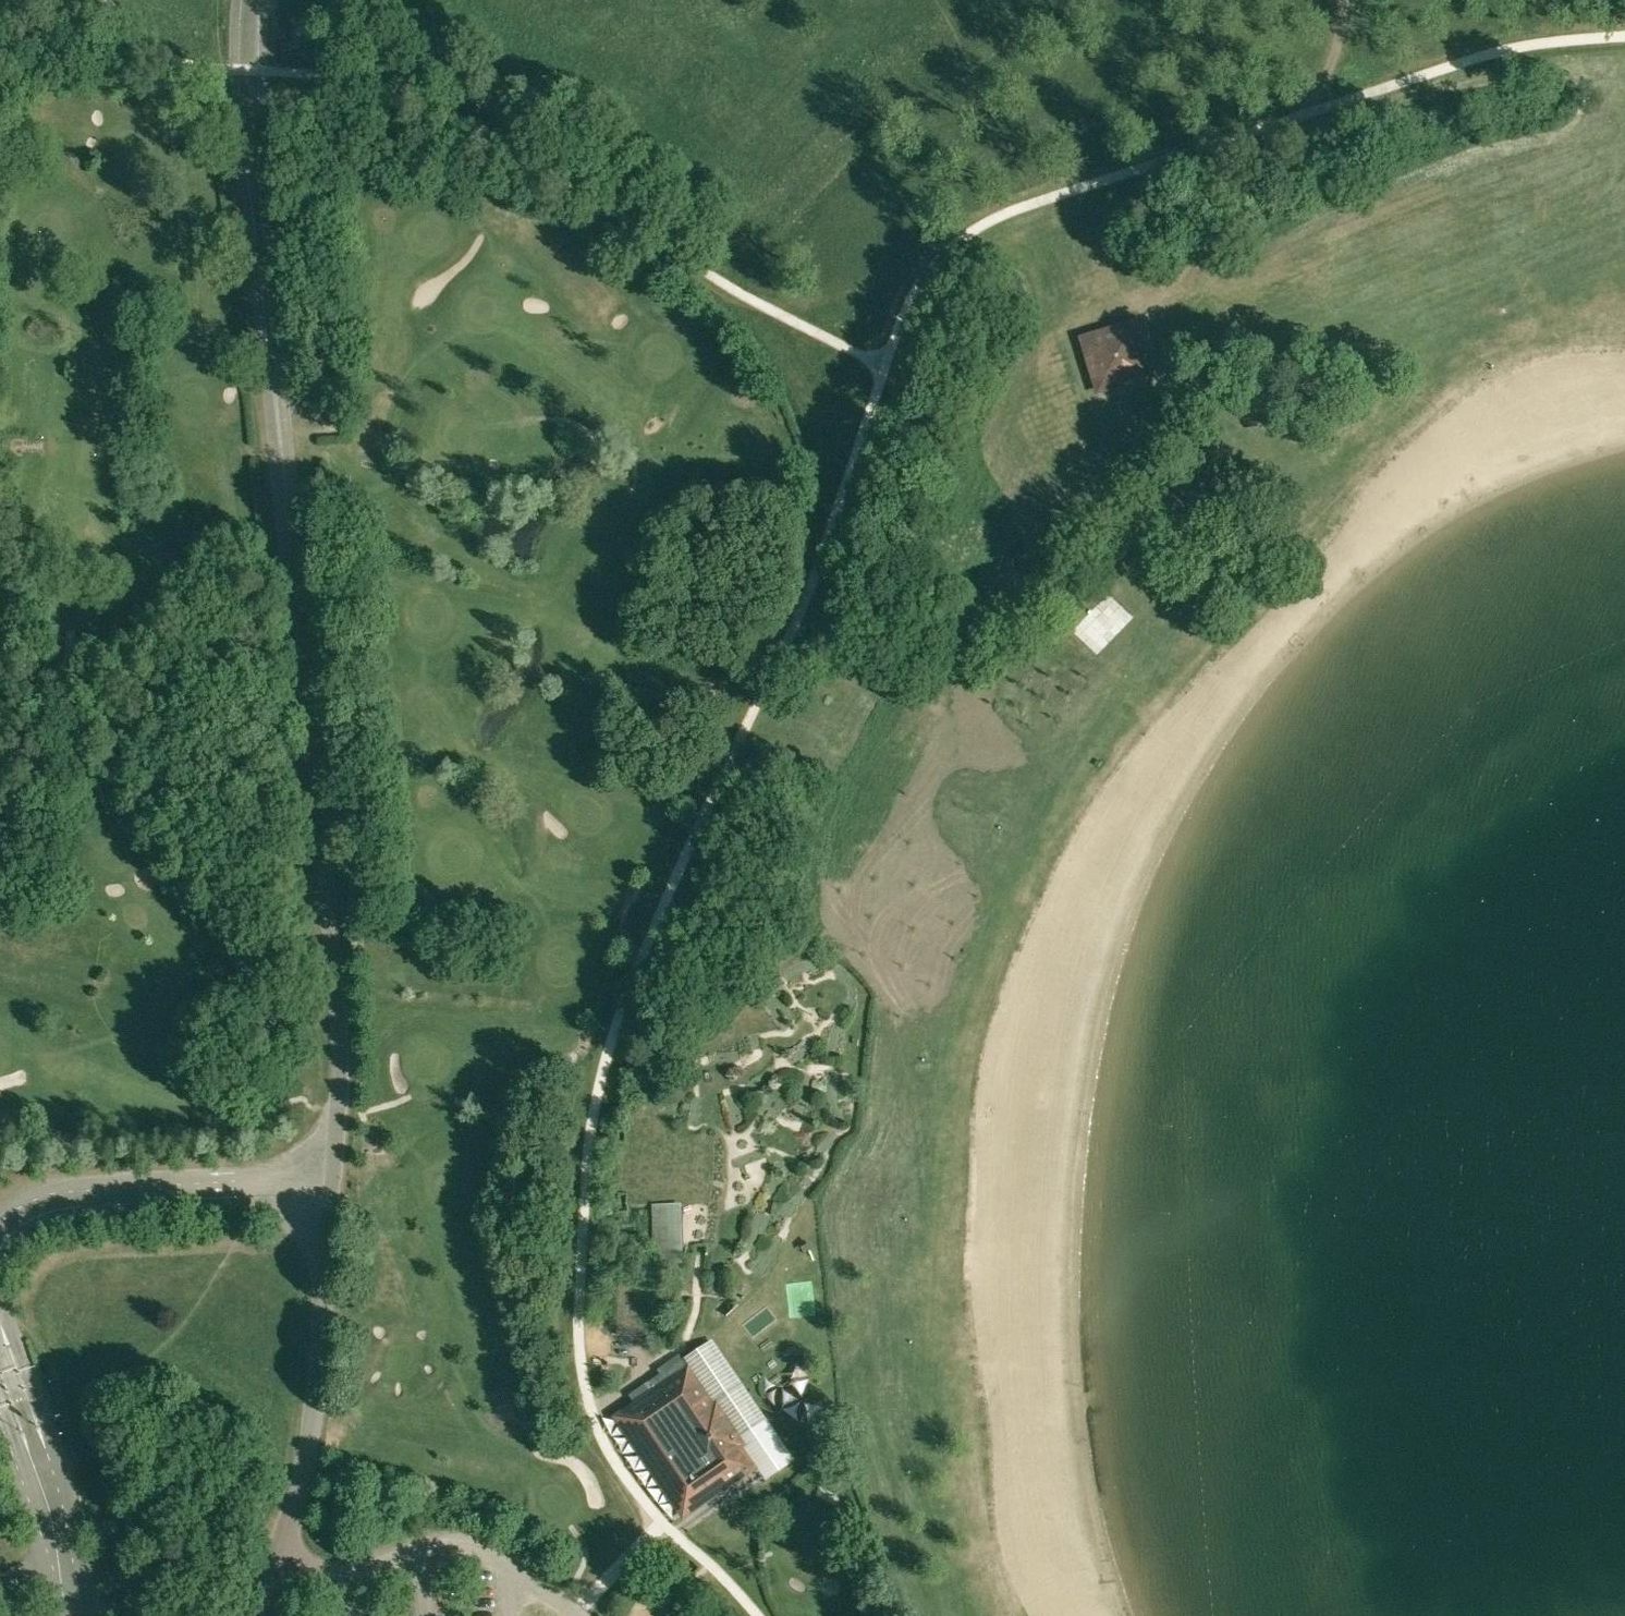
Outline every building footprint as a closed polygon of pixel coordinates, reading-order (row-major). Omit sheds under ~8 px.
[(1079,336),(1095,395),(1155,376),(1137,318),(1079,336)] [(656,1370),(660,1375),(683,1360),(679,1354),(656,1370)] [(672,1381),(655,1392),(626,1412),(693,1509),(721,1489),(754,1467),(691,1375),(675,1386),(672,1381)] [(738,1391),(726,1402),(753,1435),(766,1424),(738,1391)]
